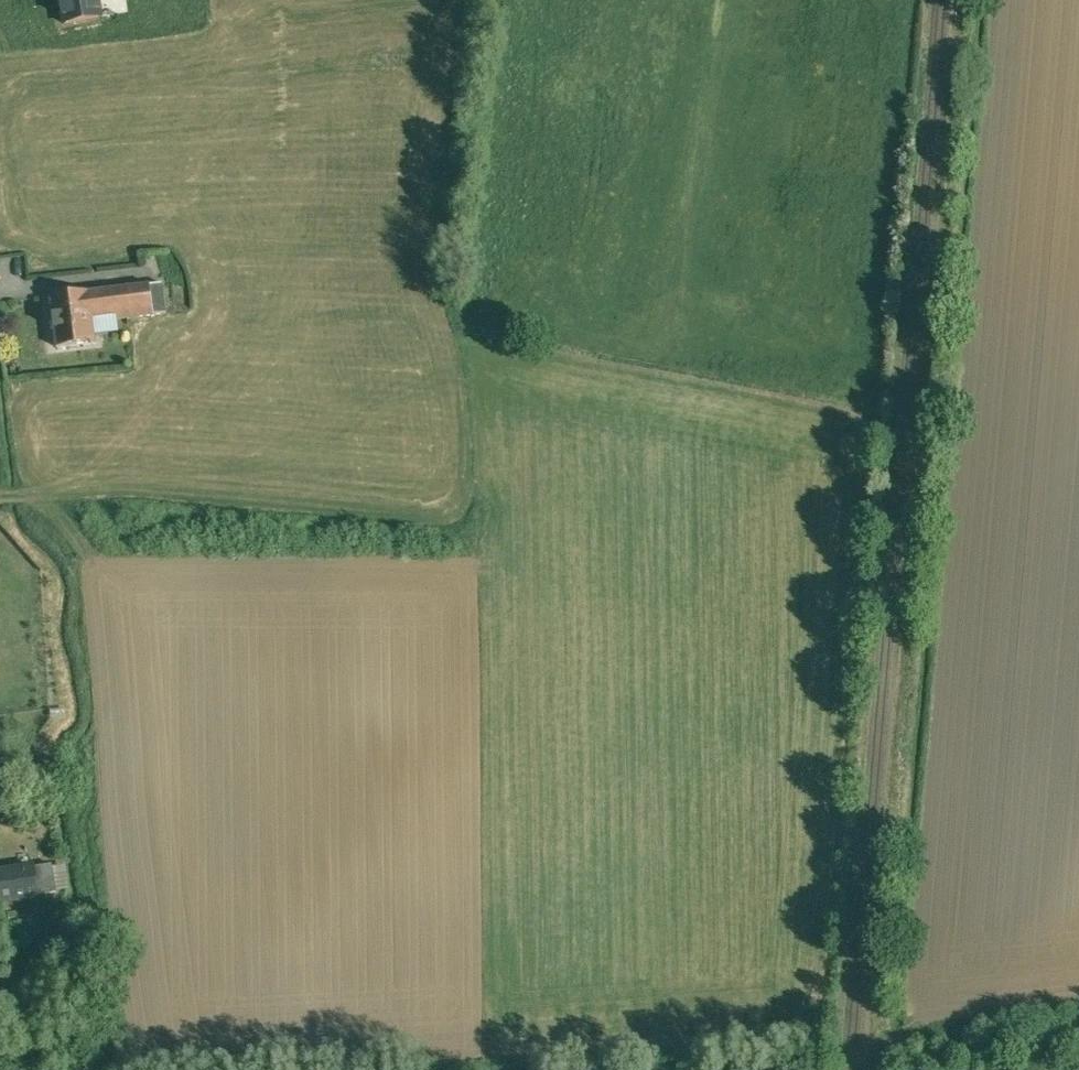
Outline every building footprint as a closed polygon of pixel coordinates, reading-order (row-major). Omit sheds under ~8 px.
[(64,22),(101,15),(98,0),(60,0),(64,22)] [(148,284),(90,291),(93,317),(116,314),(117,318),(151,315),(148,284)] [(90,291),(51,295),(57,346),(96,342),(93,317),(90,291)] [(0,874),(0,900),(55,891),(62,890),(58,864),(0,874)] [(62,890),(55,891),(57,903),(64,902),(62,890)] [(64,902),(57,903),(61,925),(85,921),(81,900),(64,902)]
